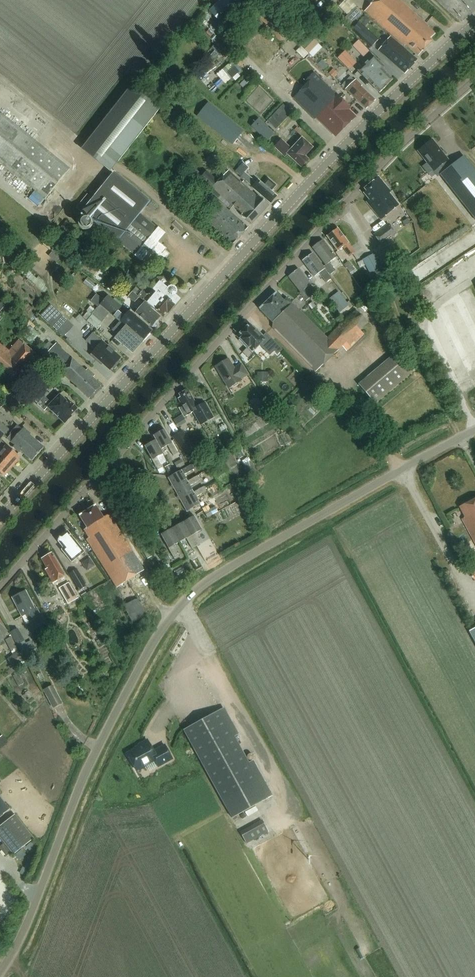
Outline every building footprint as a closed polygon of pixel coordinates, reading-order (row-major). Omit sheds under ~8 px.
[(425,26),(426,24),(399,0),(377,0),(364,12),(404,47),(405,45),(417,56),(432,42),(429,40),(434,34),(425,26)] [(353,24),(364,13),(357,6),(347,16),(353,24)] [(369,51),(376,44),(358,26),(351,33),(369,51)] [(309,54),(318,45),(310,37),(301,47),(309,54)] [(379,51),(405,74),(417,61),(390,38),(379,51)] [(218,57),(227,46),(220,40),(214,48),(216,50),(214,53),(218,57)] [(385,86),(391,80),(382,70),(384,68),(373,57),(357,72),(379,94),(386,87),(385,86)] [(234,59),(218,75),(228,84),(243,69),(234,59)] [(336,137),(355,118),(347,111),(349,109),(301,61),(278,84),(318,125),(324,125),(336,137)] [(346,90),(366,110),(375,101),(361,87),(362,86),(355,80),(346,90)] [(160,109),(131,86),(89,140),(118,163),(160,109)] [(283,104),(268,120),(276,129),(292,112),(283,104)] [(69,170),(0,114),(0,115),(0,163),(45,200),(69,170)] [(287,155),(301,168),(308,161),(304,158),(312,149),(302,139),(291,150),(281,141),(283,139),(275,131),(273,133),(269,129),(262,136),(285,158),(287,155)] [(245,161),(235,151),(236,150),(224,140),(214,152),(236,171),(235,172),(241,177),(240,178),(271,204),(277,197),(271,193),(276,187),(268,180),(263,186),(258,181),(256,184),(252,180),(253,180),(245,173),(249,168),(243,163),(245,161)] [(418,152),(427,164),(423,167),(428,174),(432,171),(432,170),(434,172),(440,167),(444,172),(440,175),(474,220),(474,171),(464,156),(450,167),(446,162),(448,161),(444,156),(441,153),(432,141),(418,152)] [(228,171),(220,180),(260,217),(269,207),(258,197),(257,198),(228,171)] [(161,266),(170,255),(166,251),(167,250),(158,242),(164,234),(140,214),(150,202),(114,172),(92,199),(87,195),(76,209),(81,213),(142,262),(149,267),(154,260),(161,266)] [(206,172),(199,181),(223,204),(227,200),(242,215),(241,217),(252,226),(260,217),(220,180),(218,183),(206,172)] [(378,178),(364,189),(366,192),(364,194),(369,201),(367,203),(381,220),(399,206),(389,194),(390,193),(378,178)] [(219,203),(212,211),(241,238),(248,230),(219,203)] [(212,211),(204,220),(234,246),(241,238),(212,211)] [(93,231),(92,230),(92,228),(92,226),(90,224),(88,222),(86,221),(83,221),(80,221),(78,222),(76,224),(74,227),(73,230),(74,234),(75,236),(76,237),(77,238),(79,239),(83,240),(86,240),(89,238),(91,236),(92,234),(93,231)] [(381,246),(396,235),(388,224),(373,236),(381,246)] [(350,257),(355,253),(348,244),(337,229),(327,237),(337,252),(343,248),(350,257)] [(322,240),(313,247),(312,248),(325,266),(324,267),(330,275),(335,271),(329,263),(336,258),(322,240)] [(314,278),(318,274),(326,284),(331,280),(324,270),(325,270),(312,254),(302,261),(314,278)] [(369,256),(362,260),(369,274),(376,270),(369,256)] [(355,270),(349,262),(344,265),(350,273),(355,270)] [(314,301),(313,299),(305,289),(311,285),(298,269),(288,277),(301,293),(300,294),(309,305),(314,301)] [(144,303),(145,302),(153,308),(166,319),(180,302),(175,297),(176,296),(177,293),(176,290),(173,288),(171,288),(168,289),(167,290),(160,284),(160,285),(158,283),(155,286),(157,288),(154,291),(157,294),(152,301),(142,293),(138,297),(138,298),(139,298),(144,303)] [(325,299),(319,291),(315,294),(321,302),(325,299)] [(99,305),(91,315),(101,324),(109,314),(114,318),(125,328),(115,340),(132,354),(152,331),(129,312),(125,318),(120,314),(122,312),(120,311),(122,309),(108,297),(102,292),(95,301),(99,305)] [(127,298),(134,303),(139,298),(138,298),(138,297),(132,292),(127,298)] [(329,299),(340,313),(349,306),(338,292),(329,299)] [(327,339),(313,325),(287,298),(284,301),(276,293),(270,299),(268,299),(266,301),(266,303),(259,309),(273,323),(272,328),(316,372),(342,347),(346,352),(364,335),(360,331),(367,324),(355,312),(348,319),(327,339)] [(151,310),(153,308),(145,302),(144,303),(138,311),(135,309),(133,312),(152,328),(155,328),(156,328),(159,324),(158,321),(161,318),(151,310)] [(51,307),(42,316),(57,330),(65,321),(51,307)] [(264,350),(273,341),(266,334),(262,338),(249,325),(237,336),(241,340),(239,341),(247,349),(243,353),(248,358),(254,353),(253,352),(259,345),(264,350)] [(20,334),(31,344),(37,337),(31,330),(32,329),(28,326),(20,334)] [(92,334),(86,341),(96,350),(90,356),(96,361),(97,360),(109,370),(112,368),(114,369),(119,363),(118,361),(120,358),(113,352),(115,351),(109,345),(107,347),(92,334)] [(35,354),(19,341),(14,346),(9,352),(0,345),(0,369),(13,380),(35,354)] [(89,399),(101,387),(92,378),(94,377),(88,371),(86,373),(72,359),(71,359),(55,344),(47,353),(59,364),(58,365),(62,369),(60,372),(89,399)] [(375,405),(382,398),(413,372),(398,353),(359,386),(375,405)] [(240,380),(248,376),(241,365),(234,369),(228,359),(215,367),(229,389),(241,381),(240,380)] [(267,383),(267,374),(258,374),(258,383),(267,383)] [(28,396),(38,404),(40,402),(44,397),(35,389),(28,396)] [(204,402),(197,407),(187,390),(179,395),(180,398),(178,399),(183,407),(179,409),(184,418),(192,413),(200,427),(214,419),(204,402)] [(51,404),(44,397),(40,402),(46,408),(47,408),(64,424),(71,417),(70,417),(77,410),(70,403),(69,404),(60,395),(51,404)] [(276,402),(272,395),(267,398),(271,405),(276,402)] [(4,435),(8,430),(0,423),(0,439),(4,435)] [(7,439),(11,443),(14,446),(12,448),(19,453),(20,451),(32,461),(44,448),(30,436),(31,435),(24,428),(18,435),(14,431),(7,439)] [(164,430),(153,437),(155,441),(161,450),(168,446),(173,457),(178,454),(164,430)] [(185,455),(195,448),(182,430),(173,437),(185,455)] [(163,454),(161,450),(155,441),(144,447),(160,476),(165,473),(156,458),(163,454)] [(11,469),(20,458),(6,446),(0,453),(0,459),(11,469)] [(195,448),(185,455),(191,462),(200,456),(195,448)] [(11,469),(0,459),(0,476),(3,479),(11,469)] [(178,469),(185,465),(182,460),(175,464),(178,469)] [(173,472),(170,465),(165,468),(169,474),(173,472)] [(191,465),(168,479),(174,490),(187,482),(184,476),(194,470),(191,465)] [(198,476),(187,482),(174,490),(180,501),(193,493),(190,487),(200,481),(198,476)] [(193,493),(180,501),(186,512),(200,505),(196,498),(206,492),(204,487),(193,493)] [(462,520),(474,544),(474,499),(460,508),(465,519),(462,520)] [(117,588),(144,571),(109,515),(103,518),(95,506),(79,516),(87,529),(84,531),(89,538),(86,540),(117,588)] [(194,517),(183,523),(196,547),(201,545),(195,534),(202,530),(194,517)] [(183,523),(172,529),(179,543),(186,539),(192,549),(196,547),(183,523)] [(172,529),(161,535),(174,559),(178,557),(173,547),(179,543),(172,529)] [(71,563),(84,553),(67,532),(59,538),(58,541),(64,549),(62,551),(71,563)] [(53,584),(65,577),(52,554),(51,555),(48,553),(45,555),(45,558),(42,560),(47,569),(45,570),(53,584)] [(69,574),(80,591),(87,586),(77,569),(69,574)] [(59,588),(68,604),(78,598),(68,582),(59,588)] [(29,624),(41,618),(36,609),(34,610),(24,592),(12,598),(22,617),(26,615),(29,624)] [(137,600),(124,607),(132,623),(146,616),(137,600)] [(25,641),(18,629),(11,633),(17,645),(22,655),(35,649),(31,641),(26,643),(25,641)] [(11,637),(6,640),(13,655),(19,652),(11,637)] [(8,660),(14,668),(24,660),(18,652),(8,660)] [(53,709),(63,704),(53,685),(43,691),(53,709)] [(268,799),(219,711),(184,730),(232,819),(268,799)] [(140,748),(127,755),(136,771),(154,760),(158,767),(172,759),(165,746),(153,752),(147,741),(139,746),(140,748)] [(10,810),(0,798),(0,818),(10,810)] [(0,827),(0,838),(14,855),(33,840),(14,815),(0,827)] [(240,832),(246,844),(268,832),(262,820),(240,832)]
